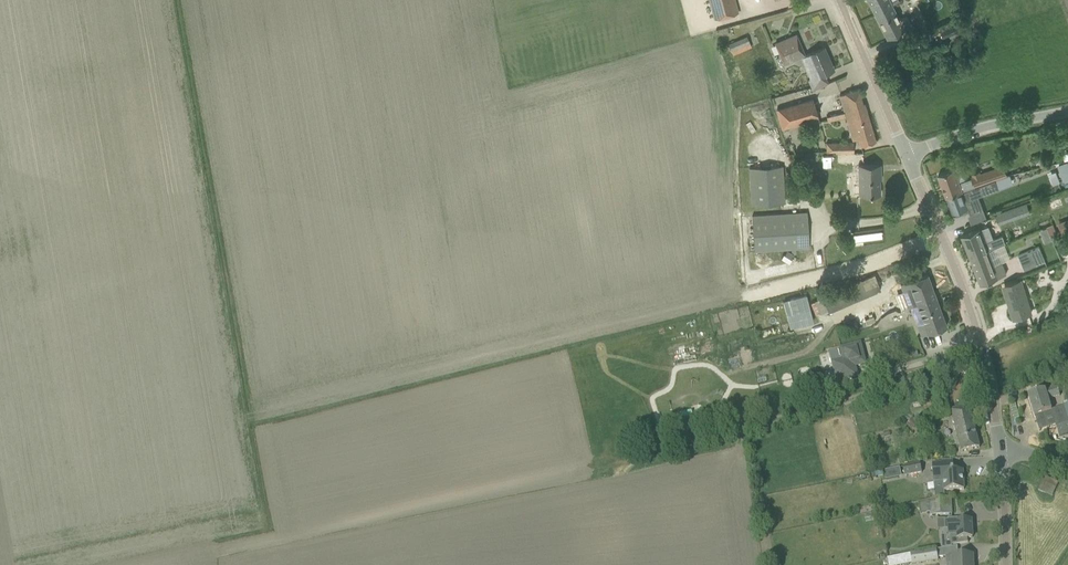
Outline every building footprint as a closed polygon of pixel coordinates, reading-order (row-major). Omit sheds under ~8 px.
[(714,19),(738,12),(735,0),(708,0),(714,19)] [(874,13),(892,4),(890,0),(867,0),(874,13)] [(892,4),(874,13),(887,38),(912,25),(907,16),(900,20),(892,4)] [(957,33),(953,24),(938,31),(942,39),(957,33)] [(784,64),(802,56),(805,55),(796,34),(786,39),(775,43),(784,64)] [(728,44),(733,55),(751,47),(747,36),(728,44)] [(802,56),(811,79),(808,80),(812,90),(828,83),(824,73),(831,70),(826,58),(828,57),(824,47),(805,55),(802,56)] [(844,111),(826,116),(828,122),(846,117),(853,141),(858,139),(860,146),(865,144),(876,141),(864,102),(862,103),(860,96),(862,96),(860,88),(844,93),(844,94),(839,95),(844,111)] [(777,110),(782,129),(804,123),(806,130),(813,128),(812,125),(820,123),(813,99),(777,110)] [(826,151),(835,151),(835,154),(853,153),(853,142),(826,143),(826,151)] [(1059,165),(1064,180),(1067,179),(1067,165),(1067,162),(1059,165)] [(858,165),(859,195),(880,194),(879,180),(881,180),(880,164),(858,165)] [(954,169),(938,175),(946,196),(962,190),(962,192),(996,180),(1007,176),(1003,166),(971,177),(972,179),(960,183),(954,169)] [(749,169),(751,205),(785,203),(782,167),(749,169)] [(962,190),(946,196),(952,214),(956,212),(957,215),(968,211),(970,215),(981,211),(976,198),(999,189),(996,180),(962,192),(962,190)] [(1058,198),(1047,202),(1050,211),(1061,208),(1058,198)] [(1033,202),(1020,206),(1023,212),(1035,208),(1033,202)] [(1020,215),(1017,207),(995,215),(998,223),(1020,215)] [(752,216),(754,252),(809,248),(807,213),(752,216)] [(1058,223),(1061,232),(1067,229),(1067,219),(1058,223)] [(972,231),(962,235),(971,258),(988,250),(1005,243),(1002,235),(985,242),(979,229),(972,231)] [(1049,233),(1042,236),(1045,242),(1052,239),(1049,233)] [(1062,254),(1067,251),(1067,239),(1058,243),(1062,254)] [(1039,247),(1018,256),(1025,270),(1045,261),(1039,247)] [(988,250),(971,258),(971,260),(981,284),(991,280),(1006,274),(1002,262),(994,265),(988,250)] [(900,308),(909,305),(916,325),(917,324),(921,335),(928,333),(946,326),(927,274),(892,287),(900,308)] [(822,297),(823,299),(828,311),(880,288),(874,275),(822,297)] [(1012,307),(1010,308),(1013,319),(1031,313),(1021,280),(1005,285),(1012,307)] [(814,301),(819,313),(824,311),(819,299),(814,301)] [(807,301),(786,306),(792,327),(812,321),(807,301)] [(840,347),(840,348),(830,350),(832,360),(832,361),(837,382),(859,376),(856,366),(867,363),(861,341),(840,347)] [(1039,431),(1067,422),(1067,393),(1064,394),(1067,405),(1051,411),(1048,400),(1060,396),(1057,387),(1045,391),(1045,390),(1028,395),(1035,417),(1035,416),(1037,416),(1041,430),(1039,431)] [(951,410),(961,452),(969,451),(979,448),(969,406),(951,410)] [(912,430),(919,423),(913,418),(906,424),(912,430)] [(942,464),(932,465),(933,483),(943,483),(944,491),(964,490),(963,471),(956,471),(956,470),(953,470),(953,462),(942,463),(942,464)] [(903,467),(904,476),(922,473),(920,464),(903,467)] [(899,468),(884,471),(885,478),(900,475),(899,468)] [(1042,482),(1056,488),(1058,483),(1044,477),(1042,482)] [(921,515),(952,512),(951,498),(920,501),(921,515)] [(948,528),(943,528),(944,536),(950,536),(951,545),(951,546),(968,543),(968,542),(967,538),(972,538),(971,521),(965,521),(965,518),(947,519),(948,528)] [(887,559),(888,564),(906,564),(912,564),(938,561),(936,550),(910,554),(887,559)] [(973,555),(952,556),(952,557),(945,557),(946,564),(948,564),(974,564),(973,555)]
